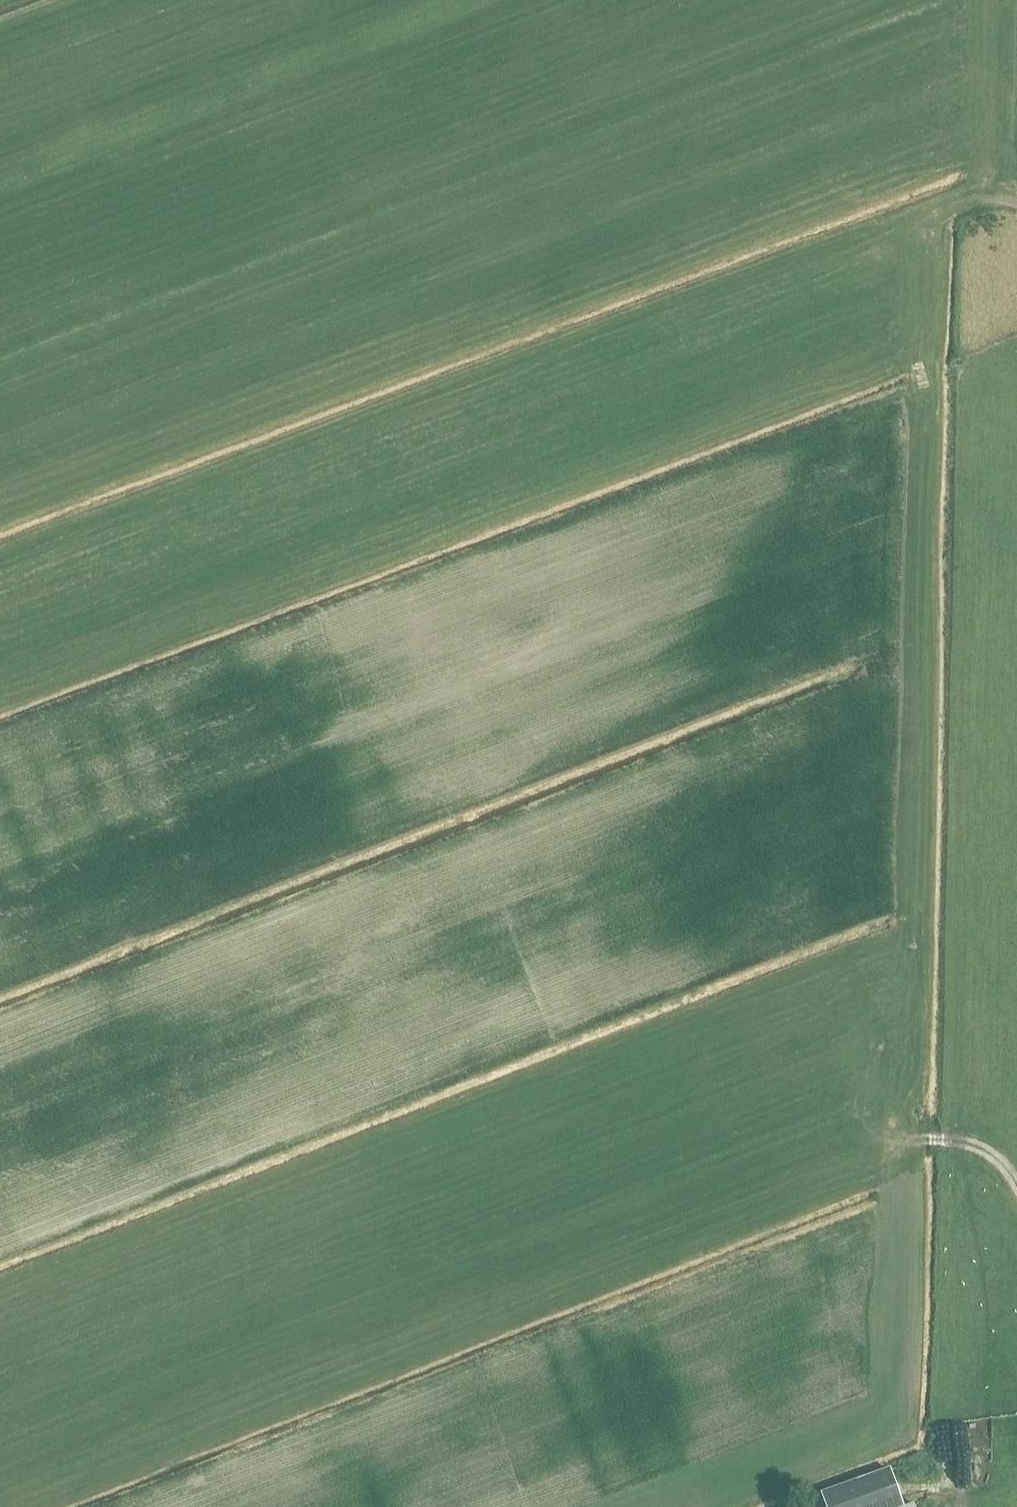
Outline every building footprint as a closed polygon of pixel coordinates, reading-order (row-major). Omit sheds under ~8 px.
[(863,1480),(822,1496),(826,1506),(874,1506),(863,1480)]
